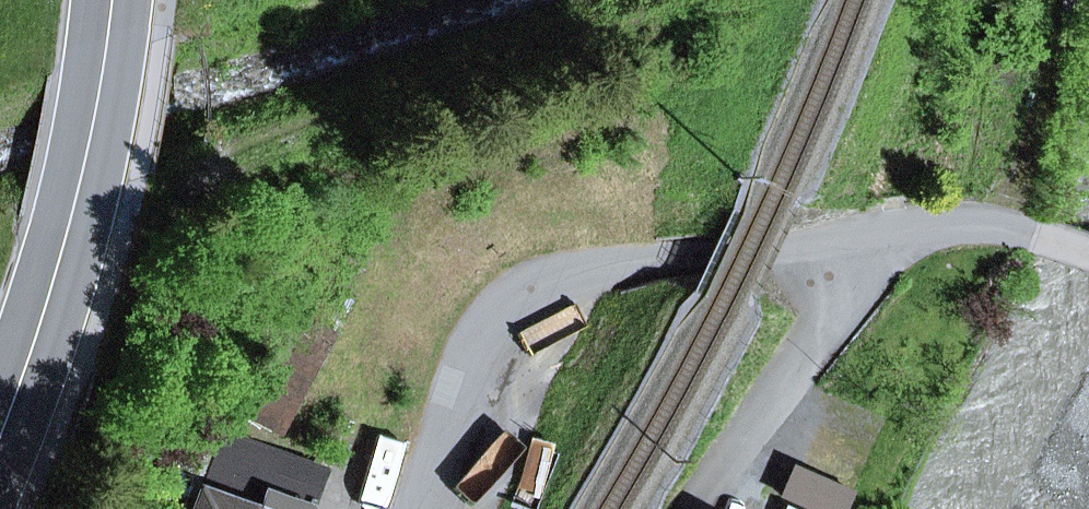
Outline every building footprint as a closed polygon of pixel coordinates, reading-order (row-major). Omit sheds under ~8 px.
[(279,433),(333,334),(306,320),(252,418),(279,433)] [(321,468),(228,434),(200,508),(306,508),(321,468)] [(786,499),(807,508),(845,508),(852,493),(800,468),(786,499)]
